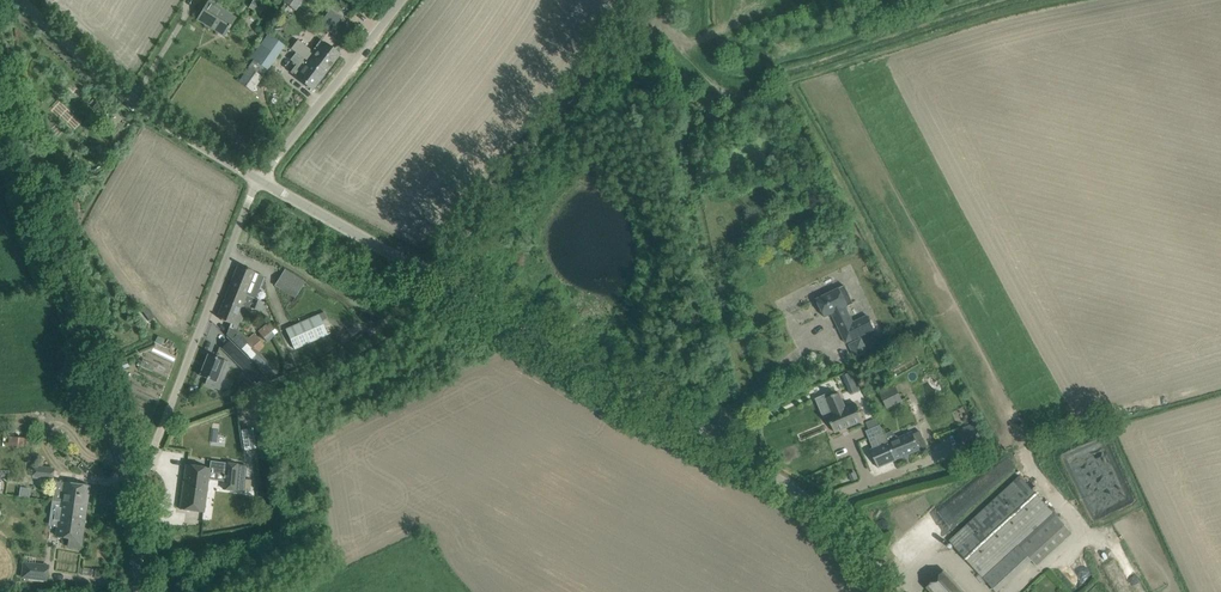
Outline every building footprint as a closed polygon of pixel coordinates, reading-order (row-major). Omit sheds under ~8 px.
[(261,14),(266,3),(261,0),(253,0),(249,8),(261,14)] [(304,0),(284,0),(283,1),(296,10),(304,0)] [(224,36),(230,26),(235,18),(209,2),(197,20),(224,36)] [(345,43),(355,30),(330,11),(320,24),(345,43)] [(268,69),(268,68),(284,46),(268,35),(261,45),(261,44),(251,58),(253,60),(268,69)] [(306,51),(301,57),(309,63),(308,64),(323,75),(339,55),(326,45),(324,43),(314,57),(306,51)] [(295,53),(291,59),(296,64),(291,72),(298,77),(298,78),(303,82),(312,89),(323,75),(308,64),(309,63),(301,57),(295,53)] [(268,69),(253,60),(248,68),(249,69),(239,82),(252,91),(268,69)] [(238,266),(229,289),(252,299),(254,299),(263,277),(264,277),(264,276),(238,266)] [(275,285),(296,297),(305,282),(284,270),(275,285)] [(845,285),(816,299),(825,317),(832,314),(846,343),(874,329),(867,315),(853,322),(846,307),(853,304),(845,285)] [(249,308),(252,299),(229,289),(217,317),(221,319),(221,320),(230,324),(234,325),(236,319),(238,320),(241,321),(243,315),(246,307),(249,308)] [(252,299),(249,308),(252,309),(259,312),(263,303),(256,300),(254,299),(252,299)] [(324,313),(285,330),(294,350),(328,335),(322,322),(327,319),(324,313)] [(270,322),(258,332),(266,341),(278,331),(270,322)] [(222,349),(256,383),(264,375),(230,341),(222,349)] [(251,346),(244,353),(266,375),(273,368),(251,346)] [(200,376),(208,379),(206,384),(219,390),(229,363),(208,355),(200,376)] [(853,373),(843,377),(851,395),(860,391),(853,373)] [(903,398),(896,385),(881,393),(888,406),(903,398)] [(846,408),(839,393),(826,398),(833,414),(828,416),(835,432),(864,420),(857,404),(846,408)] [(977,424),(969,427),(964,428),(962,423),(956,425),(958,430),(963,445),(982,438),(977,424)] [(881,426),(867,432),(874,448),(870,449),(878,467),(896,460),(888,442),(889,442),(885,433),(884,431),(881,426)] [(893,430),(885,433),(889,442),(888,442),(896,460),(927,447),(920,431),(913,434),(912,432),(901,437),(899,438),(897,434),(895,435),(893,430)] [(13,445),(23,446),(23,438),(13,437),(13,445)] [(244,491),(246,465),(225,463),(222,489),(244,491)] [(210,469),(198,467),(186,465),(180,509),(204,512),(210,469)] [(53,474),(33,471),(32,482),(51,484),(53,474)] [(1053,512),(1021,477),(950,542),(982,577),(1053,512)] [(63,484),(61,503),(86,506),(89,487),(77,485),(63,484)] [(21,487),(21,495),(31,496),(31,487),(21,487)] [(56,536),(69,538),(68,547),(80,548),(86,506),(61,503),(56,536)] [(47,566),(24,564),(22,578),(46,581),(47,566)] [(945,571),(927,587),(931,591),(964,591),(945,571)]
